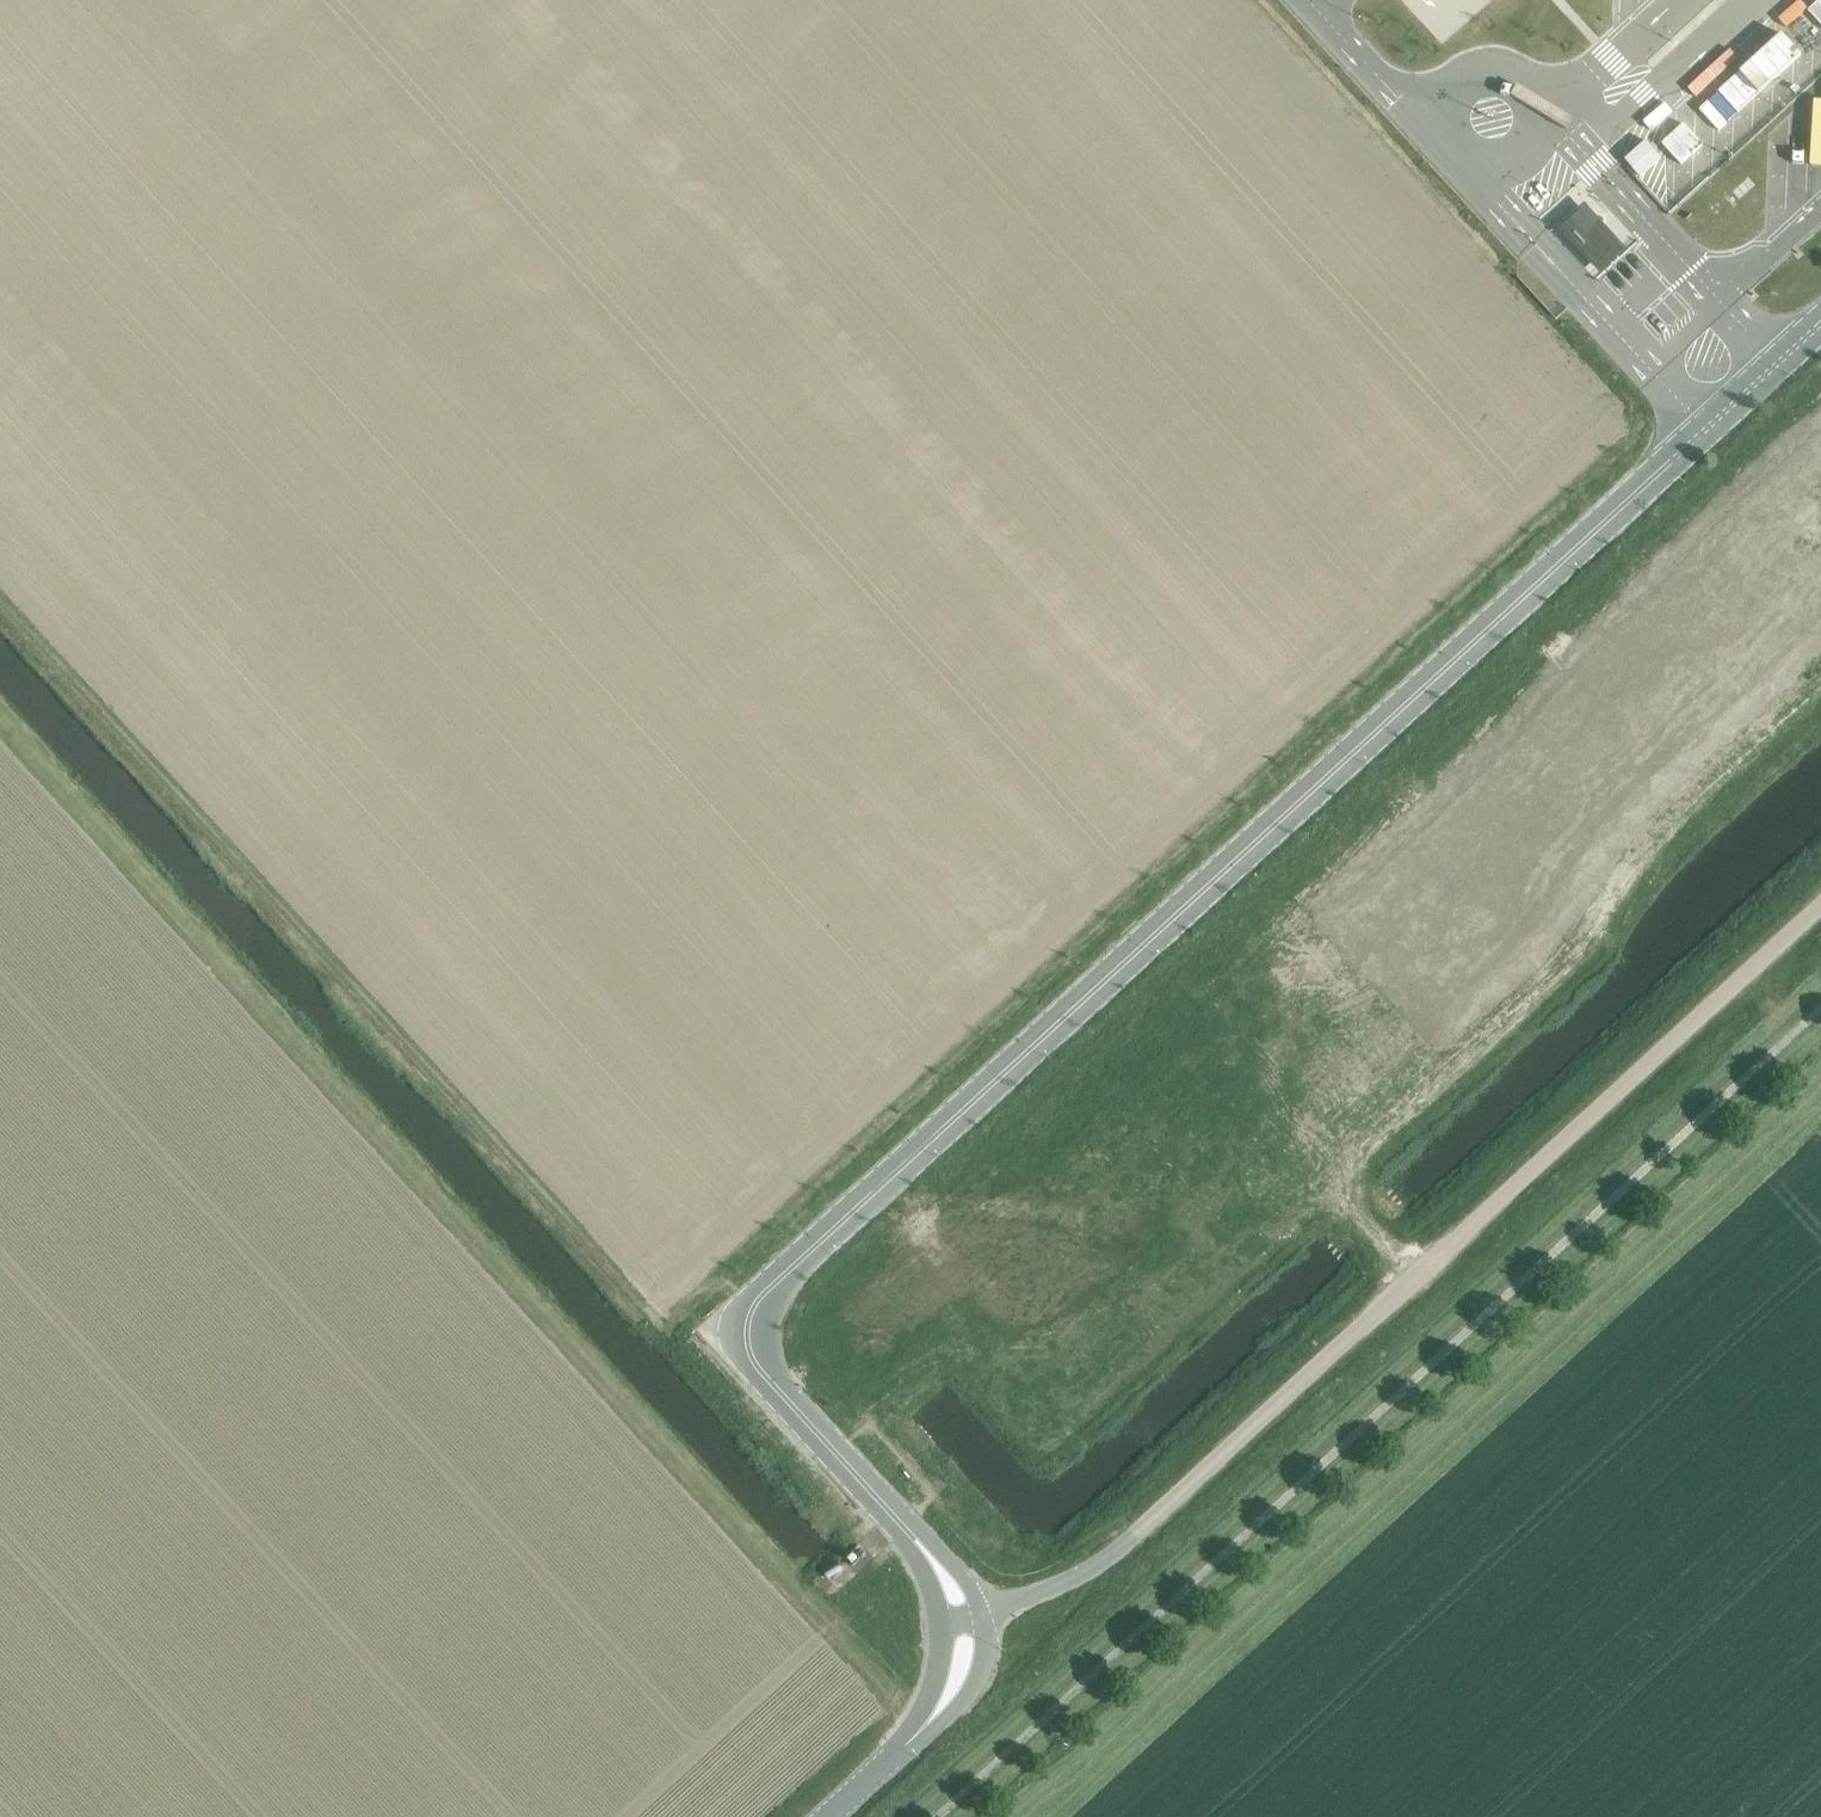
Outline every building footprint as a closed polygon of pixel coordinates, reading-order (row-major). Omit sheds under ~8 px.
[(1561,228),(1595,265),(1613,249),(1579,212),(1561,228)]
